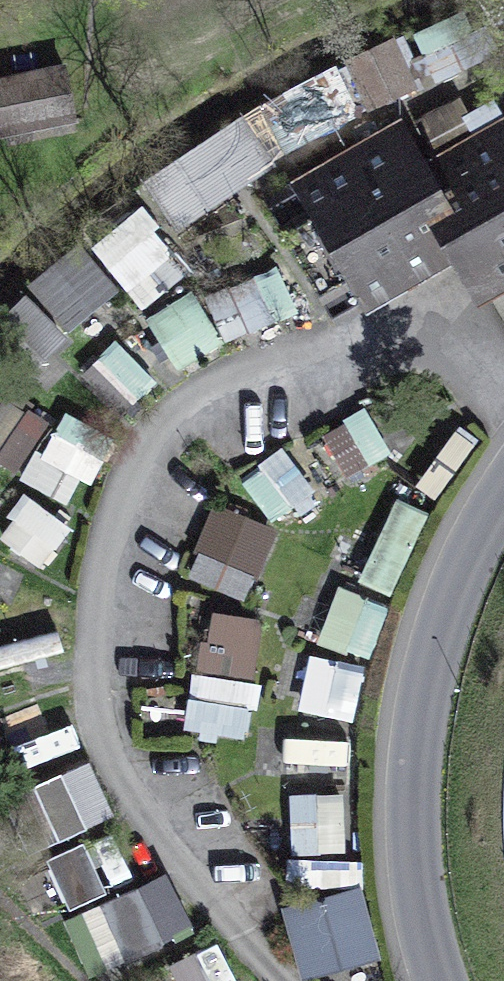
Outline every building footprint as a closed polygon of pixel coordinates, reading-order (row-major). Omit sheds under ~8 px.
[(401,40),(347,60),(366,111),(420,91),(401,40)] [(0,82),(0,144),(73,130),(61,70),(0,82)] [(262,203),(336,332),(448,272),(477,310),(503,295),(503,120),(425,164),(403,122),(262,203)] [(72,335),(173,252),(135,205),(33,289),(72,335)] [(44,362),(70,333),(31,299),(5,328),(44,362)] [(125,415),(159,378),(116,339),(83,376),(125,415)] [(0,448),(0,462),(20,473),(49,424),(23,409),(0,448)] [(345,475),(390,456),(371,411),(326,430),(345,475)] [(284,447),(241,477),(274,523),(317,493),(284,447)] [(0,538),(0,543),(46,570),(72,525),(24,497),(0,538)] [(396,596),(427,512),(395,501),(364,584),(396,596)] [(184,578),(246,606),(280,533),(218,504),(184,578)] [(372,662),(389,603),(337,588),(320,647),(372,662)] [(203,614),(193,734),(255,739),(264,619),(203,614)] [(51,622),(2,632),(13,685),(62,674),(51,622)] [(300,709),(354,722),(368,666),(314,653),(300,709)] [(35,784),(56,841),(115,820),(94,762),(35,784)] [(292,854),(349,854),(349,794),(292,794),(292,854)] [(87,844),(48,861),(71,912),(109,894),(87,844)] [(302,980),(305,980),(384,963),(358,850),(301,864),(309,900),(285,906),(302,980)] [(145,888),(105,896),(118,958),(157,950),(145,888)] [(181,980),(237,980),(224,944),(175,961),(181,980)]
